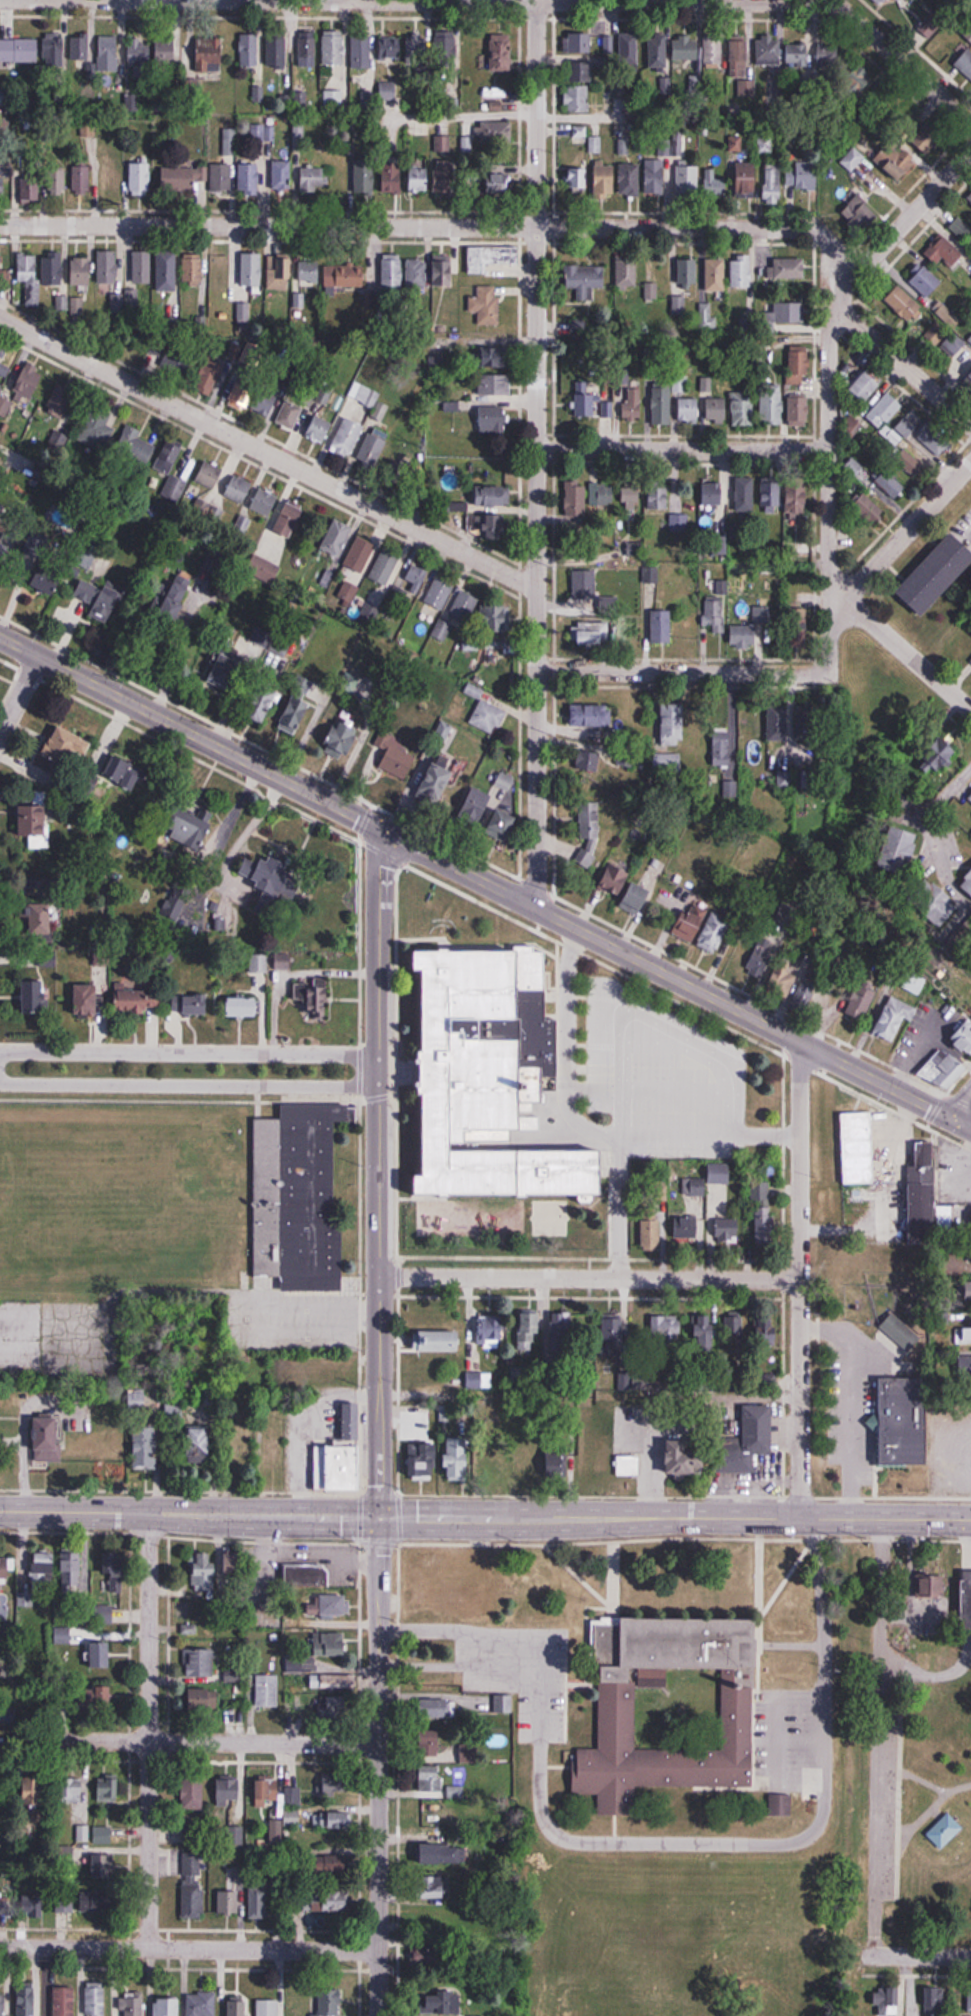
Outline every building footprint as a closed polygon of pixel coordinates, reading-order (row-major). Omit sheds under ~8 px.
[(457,31),(436,31),(436,63),(457,63),(457,31)] [(345,32),(323,32),(323,66),(345,66),(345,32)] [(316,33),(298,33),(298,66),(316,66),(316,33)] [(592,53),(592,33),(570,33),(570,53),(592,53)] [(259,67),(259,34),(240,34),(240,67),(259,67)] [(268,68),(287,68),(287,34),(268,34),(268,68)] [(512,72),(512,34),(491,34),(491,72),(512,72)] [(620,67),(639,67),(639,34),(620,34),(620,67)] [(667,69),(667,34),(649,34),(649,69),(667,69)] [(71,36),(71,61),(91,61),(91,36),(71,36)] [(748,36),(731,36),(731,78),(748,78),(748,36)] [(406,37),(406,66),(419,66),(419,56),(429,56),(429,37),(406,37)] [(781,65),(781,37),(756,37),(756,65),(781,65)] [(98,38),(98,71),(118,71),(118,38),(98,38)] [(352,69),(372,69),(372,38),(352,38),(352,69)] [(380,38),(380,60),(400,60),(400,38),(380,38)] [(723,65),(722,38),(705,38),(705,66),(723,65)] [(0,39),(0,62),(38,62),(38,39),(0,39)] [(65,67),(65,39),(44,39),(44,67),(65,67)] [(196,39),(196,72),(223,72),(223,39),(196,39)] [(699,60),(699,39),(674,39),(674,60),(699,60)] [(128,65),(150,65),(150,41),(128,41),(128,65)] [(177,64),(177,42),(156,42),(156,64),(177,64)] [(787,42),(787,66),(817,66),(817,42),(787,42)] [(573,62),(573,81),(594,81),(594,62),(573,62)] [(589,111),(589,86),(565,86),(565,111),(589,111)] [(484,98),(509,98),(509,89),(484,89),(484,98)] [(323,110),(343,110),(343,91),(323,91),(323,110)] [(477,142),(512,142),(512,122),(477,122),(477,142)] [(293,149),(304,149),(304,125),(293,125),(293,149)] [(237,129),(224,129),(223,157),(237,157),(237,129)] [(601,152),(601,137),(589,137),(589,152),(601,152)] [(758,138),(758,151),(770,151),(770,138),(758,138)] [(914,154),(885,145),(877,169),(906,179),(914,154)] [(839,161),(851,173),(866,157),(854,146),(839,161)] [(455,159),(438,159),(438,193),(455,193),(455,159)] [(272,190),(290,190),(290,160),(272,160),(272,190)] [(354,160),(354,194),(374,194),(374,160),(354,160)] [(646,160),(646,195),(674,195),(674,160),(646,160)] [(615,195),(615,162),(596,162),(596,195),(615,195)] [(819,162),(787,162),(787,189),(819,189),(819,162)] [(130,193),(150,193),(150,163),(130,163),(130,193)] [(402,194),(402,163),(382,163),(382,194),(402,194)] [(757,163),(737,163),(737,196),(757,196),(757,163)] [(90,164),(73,164),(73,195),(90,195),(90,164)] [(122,196),(122,164),(103,164),(103,196),(122,196)] [(232,164),(211,164),(211,192),(232,192),(232,164)] [(640,164),(621,164),(621,196),(640,196),(640,164)] [(781,164),(764,164),(764,204),(782,204),(781,164)] [(259,165),(240,165),(240,195),(259,195),(259,165)] [(699,166),(678,166),(678,196),(699,196),(699,166)] [(50,167),(50,196),(67,196),(67,167),(50,167)] [(197,196),(197,182),(208,182),(208,167),(162,167),(162,196),(197,196)] [(410,167),(410,192),(430,192),(430,167),(410,167)] [(299,191),(330,191),(330,168),(299,168),(299,191)] [(571,168),(571,190),(588,190),(588,168),(571,168)] [(727,168),(707,168),(707,196),(727,196),(727,168)] [(23,201),(40,201),(40,173),(23,173),(23,201)] [(510,173),(485,173),(485,197),(510,197),(510,173)] [(861,235),(881,216),(860,195),(840,214),(861,235)] [(959,215),(948,227),(969,247),(970,245),(970,227),(959,215)] [(943,260),(952,269),(965,256),(943,234),(924,252),(938,266),(943,260)] [(520,265),(520,246),(469,246),(469,274),(485,274),(485,265),(520,265)] [(119,284),(119,251),(98,251),(98,284),(119,284)] [(177,292),(177,252),(158,252),(158,292),(177,292)] [(151,284),(151,253),(134,253),(134,284),(151,284)] [(203,254),(183,254),(183,283),(202,283),(203,254)] [(211,254),(211,287),(232,287),(232,254),(211,254)] [(262,254),(243,254),(243,286),(262,286),(262,254)] [(617,286),(637,286),(637,254),(617,254),(617,286)] [(18,283),(26,283),(26,307),(38,307),(38,255),(18,255),(18,283)] [(383,289),(402,289),(403,255),(383,255),(383,289)] [(452,255),(433,255),(433,286),(452,286),(452,255)] [(64,286),(64,256),(43,256),(43,286),(64,286)] [(752,288),(752,256),(731,256),(731,288),(752,288)] [(290,290),(290,258),(268,258),(268,290),(290,290)] [(72,259),(72,285),(91,285),(91,259),(72,259)] [(425,288),(425,259),(407,259),(407,288),(425,288)] [(677,286),(698,286),(698,259),(677,259),(677,286)] [(805,259),(773,259),(773,281),(805,281),(805,259)] [(726,292),(726,260),(705,260),(705,292),(726,292)] [(318,283),(318,261),(300,261),(300,283),(318,283)] [(325,264),(325,288),(364,288),(364,264),(325,264)] [(908,280),(927,299),(942,283),(924,265),(908,280)] [(605,266),(566,266),(566,289),(575,289),(575,301),(593,301),(593,288),(605,289),(605,266)] [(655,298),(655,283),(645,283),(645,298),(655,298)] [(911,325),(925,311),(899,285),(885,299),(911,325)] [(479,326),(500,326),(500,286),(478,286),(478,298),(468,298),(468,313),(479,313),(479,326)] [(672,314),(684,314),(684,298),(672,298),(672,314)] [(71,315),(83,315),(83,299),(71,299),(71,315)] [(775,323),(805,323),(805,300),(765,300),(765,331),(775,331),(775,323)] [(699,303),(699,330),(715,330),(715,303),(699,303)] [(810,377),(810,351),(789,351),(789,385),(803,385),(803,377),(810,377)] [(46,372),(27,364),(16,390),(35,398),(46,372)] [(882,386),(867,371),(850,389),(864,404),(882,386)] [(230,399),(270,419),(282,395),(242,376),(230,399)] [(476,396),(510,396),(510,376),(476,376),(476,396)] [(671,426),(671,383),(652,383),(652,426),(671,426)] [(0,384),(0,416),(7,418),(12,401),(0,398),(4,385),(0,384)] [(59,427),(82,399),(63,384),(41,411),(59,427)] [(783,426),(783,388),(762,388),(762,426),(783,426)] [(624,421),(641,421),(641,390),(624,390),(624,421)] [(754,393),(732,393),(732,426),(754,426),(754,393)] [(903,406),(888,393),(865,417),(880,431),(903,406)] [(598,394),(575,394),(575,418),(598,418),(598,394)] [(809,397),(789,397),(789,427),(809,427),(809,397)] [(679,398),(679,423),(699,423),(699,398),(679,398)] [(707,424),(726,424),(726,399),(707,399),(707,424)] [(276,423),(294,431),(304,409),(286,401),(276,423)] [(107,426),(112,415),(93,406),(78,438),(105,450),(114,430),(107,426)] [(507,434),(507,409),(479,409),(479,434),(507,434)] [(937,459),(951,443),(911,409),(897,425),(937,459)] [(334,426),(316,416),(304,436),(321,447),(334,426)] [(857,437),(865,427),(851,416),(843,427),(857,437)] [(156,447),(139,439),(142,432),(127,425),(115,450),(148,465),(156,447)] [(358,459),(377,467),(388,441),(369,433),(358,459)] [(153,469),(169,476),(184,446),(168,438),(153,469)] [(915,479),(923,470),(904,451),(895,459),(915,479)] [(216,491),(225,471),(204,462),(195,482),(216,491)] [(875,482),(895,501),(906,490),(886,470),(875,482)] [(161,495),(178,504),(188,484),(171,475),(161,495)] [(224,495),(243,505),(254,485),(235,475),(224,495)] [(754,478),(736,478),(736,512),(754,512),(754,478)] [(762,513),(780,513),(780,479),(762,479),(762,513)] [(723,505),(723,484),(702,484),(702,505),(723,505)] [(648,510),(669,510),(669,485),(648,485),(648,510)] [(591,505),(614,505),(614,486),(591,486),(591,505)] [(474,508),(510,508),(510,487),(474,487),(474,508)] [(586,516),(586,487),(565,487),(565,516),(586,516)] [(808,514),(808,487),(787,487),(787,514),(808,514)] [(250,508),(269,518),(280,498),(261,488),(250,508)] [(640,512),(640,488),(620,488),(620,512),(640,512)] [(873,527),(886,513),(865,494),(852,508),(873,527)] [(308,508),(290,499),(274,531),(292,540),(308,508)] [(194,511),(216,519),(220,509),(197,501),(194,511)] [(688,515),(669,515),(669,534),(688,534),(688,515)] [(492,538),(507,538),(507,517),(492,517),(492,538)] [(320,549),(337,558),(353,528),(336,519),(320,549)] [(2,572),(19,540),(5,533),(1,541),(0,541),(0,572),(2,572)] [(923,618),(970,565),(970,551),(951,533),(896,594),(923,618)] [(362,574),(377,547),(358,537),(343,564),(362,574)] [(368,577),(386,586),(401,559),(384,549),(368,577)] [(274,586),(281,567),(253,556),(246,575),(274,586)] [(411,583),(408,593),(419,597),(428,570),(411,564),(405,581),(411,583)] [(52,567),(36,571),(40,589),(56,585),(52,567)] [(573,600),(597,600),(597,571),(573,571),(573,600)] [(424,602),(443,611),(455,586),(436,577),(424,602)] [(74,598),(94,607),(90,617),(109,625),(122,596),(83,579),(74,598)] [(449,617),(468,625),(480,600),(461,591),(449,617)] [(510,607),(483,607),(483,634),(510,634),(510,607)] [(672,611),(652,611),(652,643),(672,643),(672,611)] [(249,639),(283,657),(294,637),(260,619),(249,639)] [(758,626),(731,626),(731,650),(758,650),(758,626)] [(579,647),(606,649),(608,630),(581,627),(579,647)] [(279,694),(263,686),(248,717),(263,725),(279,694)] [(300,739),(316,706),(294,695),(277,727),(300,739)] [(496,735),(507,712),(481,699),(470,721),(496,735)] [(684,745),(684,703),(661,703),(661,745),(684,745)] [(571,726),(608,727),(608,705),(571,705),(571,726)] [(767,707),(767,742),(796,742),(796,707),(767,707)] [(352,757),(363,729),(336,719),(325,747),(352,757)] [(93,742),(59,724),(45,749),(79,768),(93,742)] [(406,781),(423,748),(384,729),(376,745),(388,750),(379,768),(406,781)] [(712,766),(730,766),(730,730),(712,730),(712,766)] [(959,751),(939,737),(917,766),(929,775),(933,769),(941,775),(959,751)] [(132,791),(144,767),(113,752),(101,775),(132,791)] [(600,771),(600,752),(578,752),(578,771),(600,771)] [(455,770),(433,762),(421,797),(442,805),(455,770)] [(495,786),(510,793),(517,779),(502,772),(495,786)] [(485,825),(496,797),(474,788),(463,817),(485,825)] [(49,793),(34,793),(35,803),(22,803),(23,833),(29,833),(30,848),(51,847),(49,793)] [(214,819),(175,803),(162,834),(201,850),(214,819)] [(600,804),(584,804),(582,868),(598,868),(600,804)] [(519,820),(501,810),(488,835),(506,844),(519,820)] [(878,867),(907,877),(920,836),(891,826),(878,867)] [(271,918),(282,893),(296,899),(303,882),(285,874),(287,868),(248,852),(238,876),(265,887),(255,911),(271,918)] [(631,876),(611,866),(600,887),(620,898),(631,876)] [(970,896),(970,874),(960,887),(970,896)] [(158,911),(175,921),(195,888),(178,878),(158,911)] [(41,895),(42,883),(29,881),(28,893),(41,895)] [(915,904),(940,930),(961,909),(935,884),(915,904)] [(653,893),(636,885),(627,903),(644,911),(653,893)] [(52,934),(52,908),(26,908),(26,934),(52,934)] [(673,936),(696,946),(695,947),(718,957),(733,922),(711,913),(707,922),(683,912),(673,936)] [(746,975),(762,982),(774,955),(758,948),(746,975)] [(606,1195),(606,1149),(509,1148),(509,1130),(540,1130),(540,1116),(526,1115),(526,1102),(545,1103),(545,1065),(556,1065),(557,1020),(546,1020),(547,954),(419,953),(419,970),(428,970),(426,1174),(420,1174),(420,1193),(606,1195)] [(246,972),(266,972),(266,955),(246,955),(246,972)] [(277,969),(290,969),(290,956),(277,956),(277,969)] [(787,999),(799,978),(779,967),(767,988),(787,999)] [(924,993),(924,978),(910,978),(910,993),(924,993)] [(23,1012),(48,1012),(48,979),(23,979),(23,1012)] [(295,980),(295,1020),(328,1020),(328,980),(295,980)] [(794,1006),(809,1012),(818,987),(804,981),(794,1006)] [(76,984),(76,1015),(101,1015),(101,984),(76,984)] [(877,993),(859,985),(846,1014),(863,1023),(877,993)] [(210,993),(193,993),(193,1015),(210,1015),(210,993)] [(259,1016),(259,997),(230,997),(230,1016),(259,1016)] [(895,1044),(906,1019),(913,1023),(918,1009),(890,997),(874,1034),(895,1044)] [(954,1027),(954,1052),(970,1052),(970,1027),(954,1027)] [(945,1093),(968,1066),(943,1045),(920,1072),(945,1093)] [(255,1277),(283,1277),(283,1291),(339,1291),(339,1122),(350,1122),(350,1106),(282,1106),(282,1119),(255,1119),(255,1277)] [(936,1141),(910,1141),(910,1243),(936,1243),(936,1141)] [(773,1244),(771,1182),(754,1182),(755,1245),(773,1244)] [(660,1247),(660,1212),(641,1212),(641,1247),(660,1247)] [(699,1217),(674,1217),(674,1239),(699,1239),(699,1217)] [(740,1242),(740,1219),(707,1219),(707,1242),(740,1242)] [(538,1349),(538,1311),(520,1311),(520,1349),(538,1349)] [(570,1356),(570,1313),(553,1313),(553,1356),(570,1356)] [(681,1315),(660,1315),(660,1344),(681,1344),(681,1315)] [(507,1316),(482,1316),(482,1344),(507,1344),(507,1316)] [(695,1351),(715,1351),(715,1316),(695,1316),(695,1351)] [(743,1354),(743,1316),(726,1316),(726,1354),(743,1354)] [(777,1316),(757,1316),(757,1344),(777,1344),(777,1316)] [(962,1334),(970,1345),(970,1326),(962,1334)] [(460,1330),(418,1330),(418,1351),(460,1351),(460,1330)] [(959,1356),(959,1376),(970,1376),(970,1356),(959,1356)] [(776,1389),(776,1373),(760,1373),(760,1389),(776,1389)] [(956,1441),(956,1433),(945,1433),(945,1416),(927,1416),(927,1376),(879,1376),(879,1465),(970,1464),(970,1441),(956,1441)] [(341,1404),(341,1445),(328,1445),(328,1481),(318,1482),(318,1486),(328,1486),(328,1490),(361,1490),(361,1404),(341,1404)] [(756,1472),(756,1454),(773,1454),(772,1406),(743,1406),(743,1437),(721,1437),(721,1472),(756,1472)] [(61,1461),(60,1414),(33,1415),(34,1462),(61,1461)] [(157,1468),(157,1425),(135,1425),(135,1468),(157,1468)] [(187,1426),(187,1459),(211,1459),(211,1426),(187,1426)] [(447,1479),(469,1479),(470,1437),(447,1437),(447,1479)] [(667,1473),(705,1474),(706,1450),(689,1449),(689,1440),(669,1439),(667,1473)] [(436,1479),(437,1443),(409,1443),(409,1479),(436,1479)] [(569,1479),(569,1443),(546,1443),(546,1479),(569,1479)] [(619,1474),(640,1474),(640,1455),(619,1455),(619,1474)] [(62,1589),(82,1589),(82,1550),(62,1550),(62,1589)] [(55,1551),(34,1551),(34,1572),(55,1572),(55,1551)] [(125,1552),(103,1552),(103,1587),(125,1587),(125,1552)] [(216,1590),(216,1553),(194,1553),(194,1590),(216,1590)] [(242,1553),(226,1553),(226,1574),(242,1574),(242,1553)] [(13,1579),(13,1557),(0,1557),(0,1579),(13,1579)] [(330,1587),(330,1565),(285,1566),(286,1588),(330,1587)] [(945,1596),(945,1566),(909,1566),(909,1596),(945,1596)] [(962,1570),(962,1628),(970,1628),(970,1570),(962,1570)] [(346,1614),(346,1595),(322,1595),(322,1614),(346,1614)] [(113,1623),(113,1605),(95,1605),(95,1623),(113,1623)] [(636,1786),(754,1789),(758,1620),(593,1616),(592,1661),(601,1661),(599,1749),(576,1748),(575,1794),(599,1795),(599,1815),(636,1816),(636,1786)] [(313,1655),(345,1655),(345,1633),(313,1633),(313,1655)] [(111,1667),(111,1640),(95,1640),(95,1667),(111,1667)] [(215,1648),(188,1648),(188,1676),(215,1676),(215,1648)] [(287,1672),(301,1671),(301,1657),(287,1657),(287,1672)] [(242,1683),(242,1672),(225,1671),(225,1682),(242,1683)] [(256,1674),(256,1707),(278,1707),(278,1674),(256,1674)] [(311,1687),(343,1688),(343,1676),(311,1675),(311,1687)] [(76,1699),(84,1709),(98,1698),(90,1688),(76,1699)] [(219,1709),(219,1688),(188,1688),(188,1709),(219,1709)] [(509,1695),(495,1695),(495,1712),(509,1712),(509,1695)] [(432,1755),(440,1755),(440,1730),(421,1730),(421,1744),(431,1744),(432,1755)] [(421,1792),(441,1792),(441,1766),(421,1766),(421,1792)] [(23,1807),(46,1808),(46,1773),(24,1773),(23,1807)] [(323,1773),(323,1793),(347,1793),(347,1773),(323,1773)] [(204,1810),(204,1777),(182,1777),(182,1810),(204,1810)] [(266,1800),(279,1800),(279,1777),(256,1777),(256,1807),(266,1807),(266,1800)] [(60,1802),(84,1802),(84,1778),(60,1778),(60,1802)] [(97,1801),(119,1801),(119,1779),(97,1779),(97,1801)] [(216,1779),(216,1806),(229,1806),(229,1801),(240,1801),(240,1779),(216,1779)] [(448,1799),(463,1798),(463,1787),(448,1788),(448,1799)] [(301,1788),(284,1788),(284,1826),(300,1826),(300,1808),(301,1808),(301,1788)] [(792,1795),(769,1795),(769,1816),(792,1816),(792,1795)] [(421,1827),(457,1827),(457,1808),(421,1808),(421,1827)] [(313,1829),(351,1829),(351,1813),(313,1813),(313,1829)] [(941,1850),(963,1828),(948,1813),(926,1834),(941,1850)] [(88,1827),(79,1827),(79,1841),(88,1841),(88,1827)] [(92,1843),(112,1843),(112,1827),(92,1827),(92,1843)] [(421,1864),(466,1864),(466,1846),(421,1846),(421,1864)] [(92,1855),(92,1880),(114,1880),(114,1855),(92,1855)] [(348,1856),(318,1856),(318,1876),(348,1876),(348,1856)] [(202,1857),(183,1857),(182,1917),(202,1917),(202,1857)] [(273,1874),(273,1914),(288,1914),(288,1874),(273,1874)] [(447,1898),(447,1876),(419,1876),(419,1898),(447,1898)] [(249,1888),(249,1916),(267,1916),(267,1888),(249,1888)] [(238,1890),(218,1890),(218,1914),(238,1914),(238,1890)] [(349,1911),(349,1891),(303,1891),(303,1911),(349,1911)] [(23,1918),(44,1918),(44,1895),(23,1895),(23,1918)] [(73,1897),(56,1897),(56,1924),(73,1924),(73,1897)] [(87,1984),(87,2015),(106,2015),(106,1984),(87,1984)] [(36,1986),(18,1986),(18,2015),(36,2015),(36,1986)] [(43,1988),(43,2015),(75,2015),(74,1987),(43,1988)] [(924,1987),(924,2014),(944,2014),(944,1987),(924,1987)] [(341,1988),(314,1988),(314,2015),(342,2015),(341,1988)] [(462,2014),(462,1988),(426,1988),(426,2014),(462,2014)] [(144,1992),(121,1992),(121,2015),(144,2015),(144,1992)] [(188,1993),(188,2015),(216,2015),(216,1993),(188,1993)] [(180,1999),(153,1999),(153,2015),(180,2015),(180,1999)] [(249,1999),(229,1999),(229,2015),(249,2015),(249,1999)] [(257,2015),(282,2015),(282,2000),(257,1999),(257,2015)]
